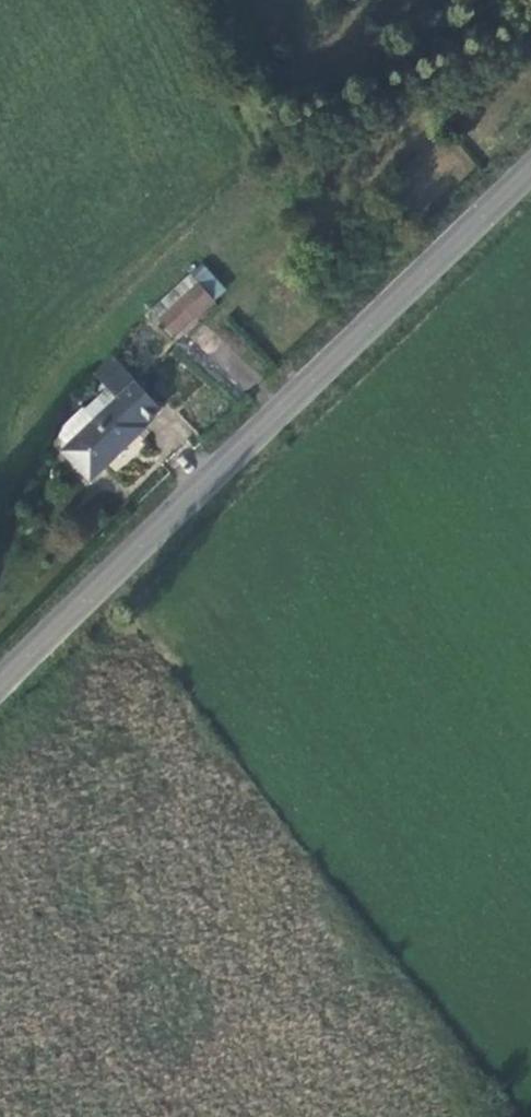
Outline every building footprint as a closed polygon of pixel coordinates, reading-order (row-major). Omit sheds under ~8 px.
[(201,290),(163,322),(183,340),(218,310),(201,290)] [(113,355),(97,372),(121,401),(111,412),(101,401),(90,412),(88,410),(67,430),(61,439),(71,449),(66,454),(90,481),(163,412),(113,355)]
